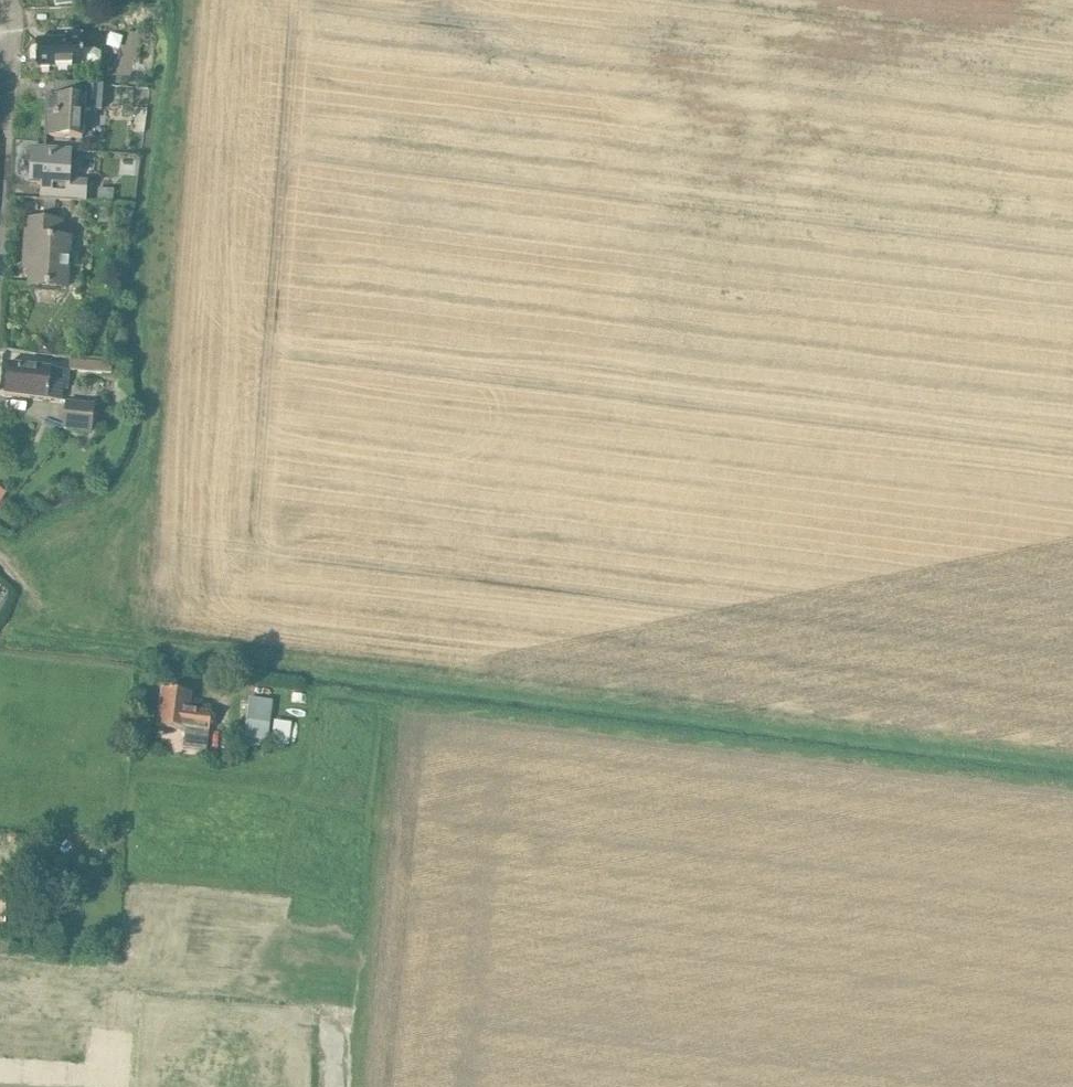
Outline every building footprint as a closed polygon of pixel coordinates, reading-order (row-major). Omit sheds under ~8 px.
[(36,68),(83,68),(83,67),(95,67),(101,64),(101,54),(97,52),(83,52),(83,35),(66,36),(66,41),(36,42),(36,68)] [(76,98),(49,96),(46,136),(83,138),(84,110),(102,111),(103,86),(77,84),(76,98)] [(86,202),(87,181),(70,180),(72,151),(32,148),(30,184),(52,186),(51,200),(56,200),(86,202)] [(45,200),(44,217),(55,218),(56,200),(51,200),(45,200)] [(32,254),(30,284),(30,287),(66,289),(70,240),(60,239),(61,222),(28,220),(26,254),(32,254)] [(68,371),(111,376),(111,366),(70,359),(68,371)] [(67,390),(70,371),(8,364),(5,395),(62,402),(63,390),(67,390)] [(63,430),(86,433),(91,433),(94,406),(65,403),(63,430)] [(207,750),(211,712),(190,709),(191,693),(160,690),(156,727),(185,730),(183,747),(207,750)] [(268,737),(273,703),(249,699),(244,733),(268,737)] [(9,834),(8,843),(22,844),(22,835),(9,834)]
